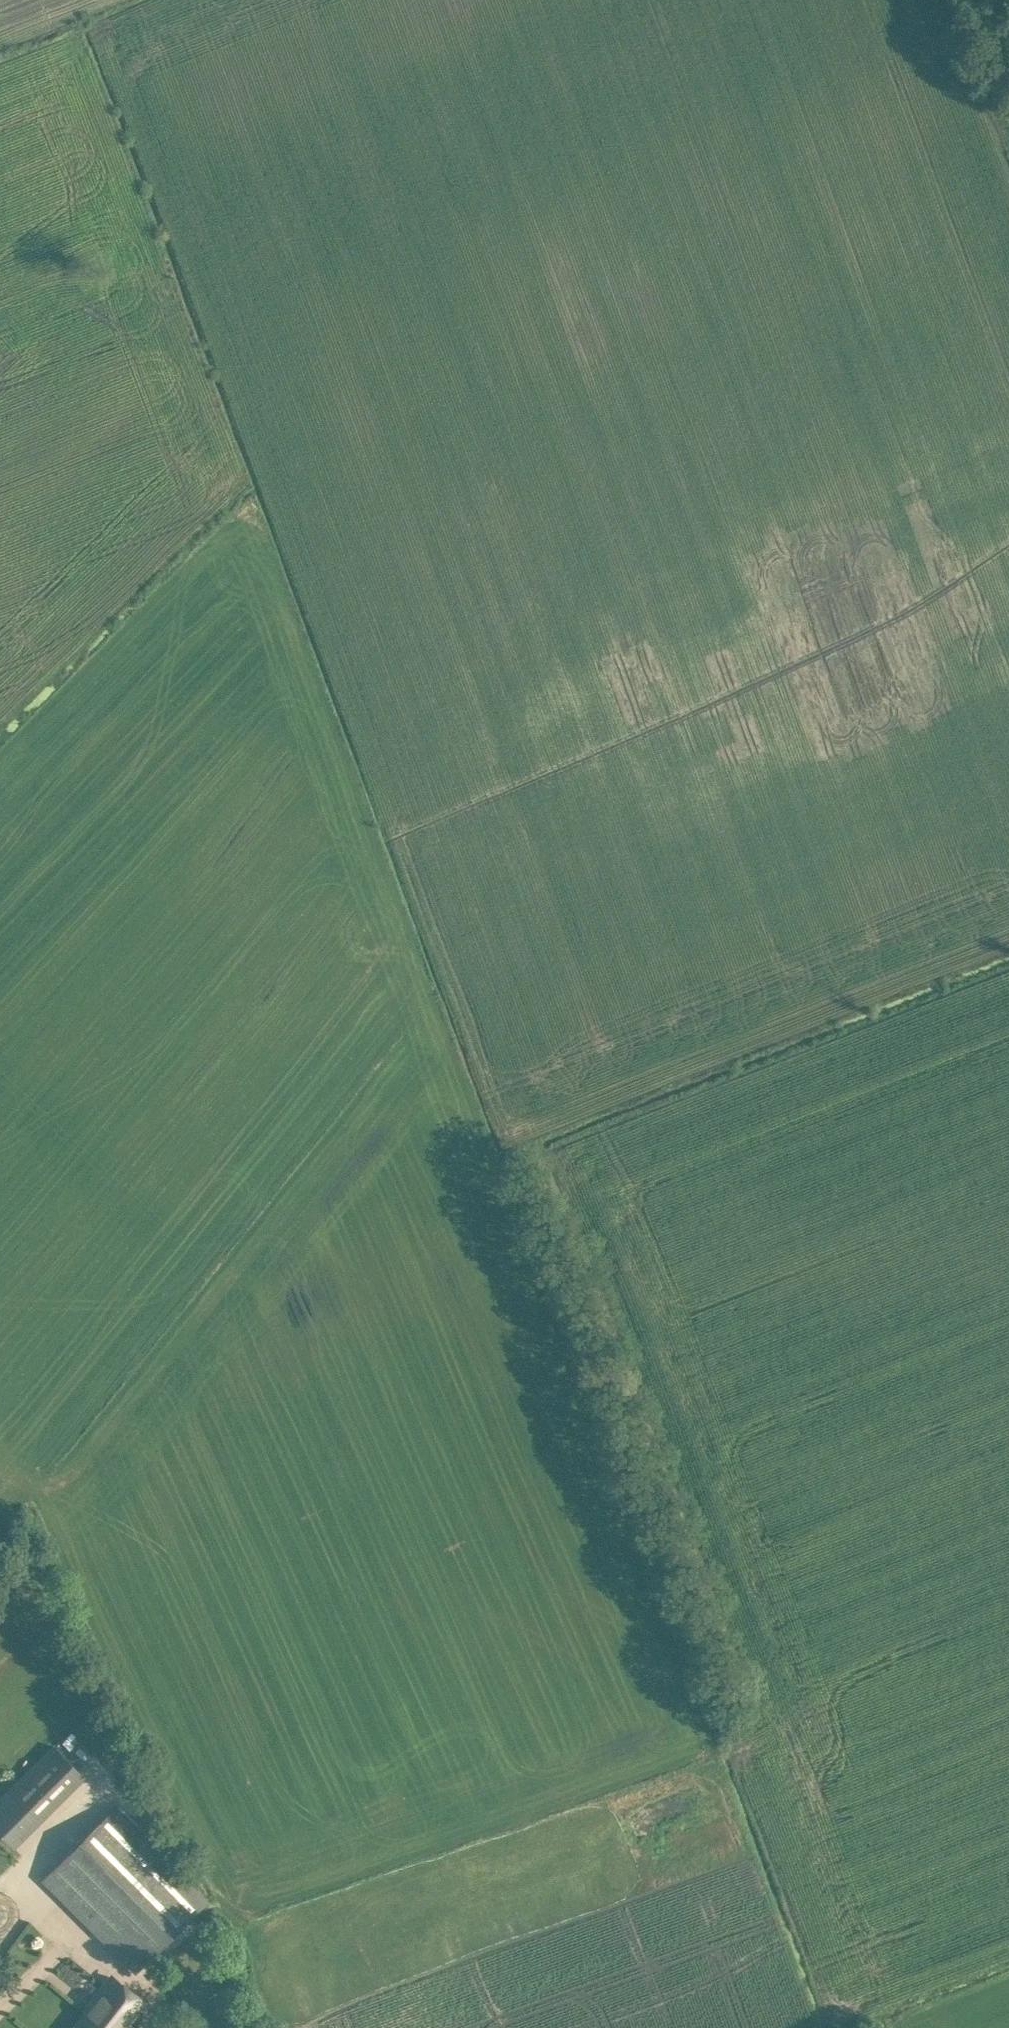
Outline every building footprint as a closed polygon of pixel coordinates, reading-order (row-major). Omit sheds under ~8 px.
[(26,1773),(0,1799),(0,1832),(6,1839),(49,1795),(26,1773)] [(116,1807),(101,1821),(45,1877),(137,1970),(208,1900),(116,1807)] [(105,1986),(93,2002),(96,2005),(77,2027),(121,2027),(143,2000),(113,1977),(105,1986)]
